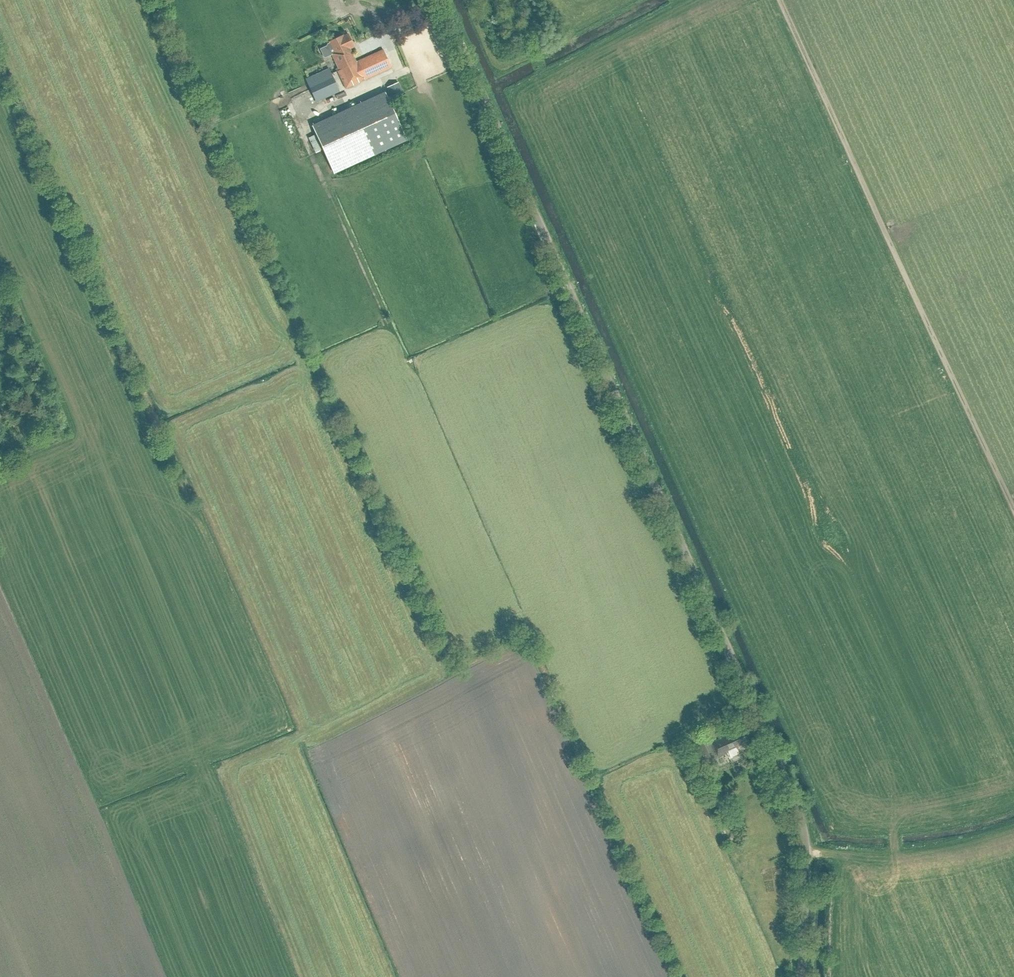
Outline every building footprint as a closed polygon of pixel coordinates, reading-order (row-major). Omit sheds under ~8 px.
[(343,35),(329,42),(329,44),(327,45),(327,46),(328,50),(330,50),(331,50),(332,53),(331,54),(339,70),(337,71),(346,88),(391,67),(383,49),(356,62),(350,49),(354,47),(348,34),(343,36),(343,35)] [(308,83),(316,102),(339,92),(330,73),(308,83)] [(398,82),(387,87),(392,98),(403,93),(398,82)] [(311,125),(333,173),(406,140),(384,92),(311,125)] [(752,746),(745,730),(736,734),(735,732),(712,742),(718,757),(727,753),(730,759),(743,753),(742,750),(752,746)] [(701,733),(687,739),(701,771),(715,765),(703,738),(701,733)] [(715,797),(719,806),(728,802),(724,792),(715,797)]
